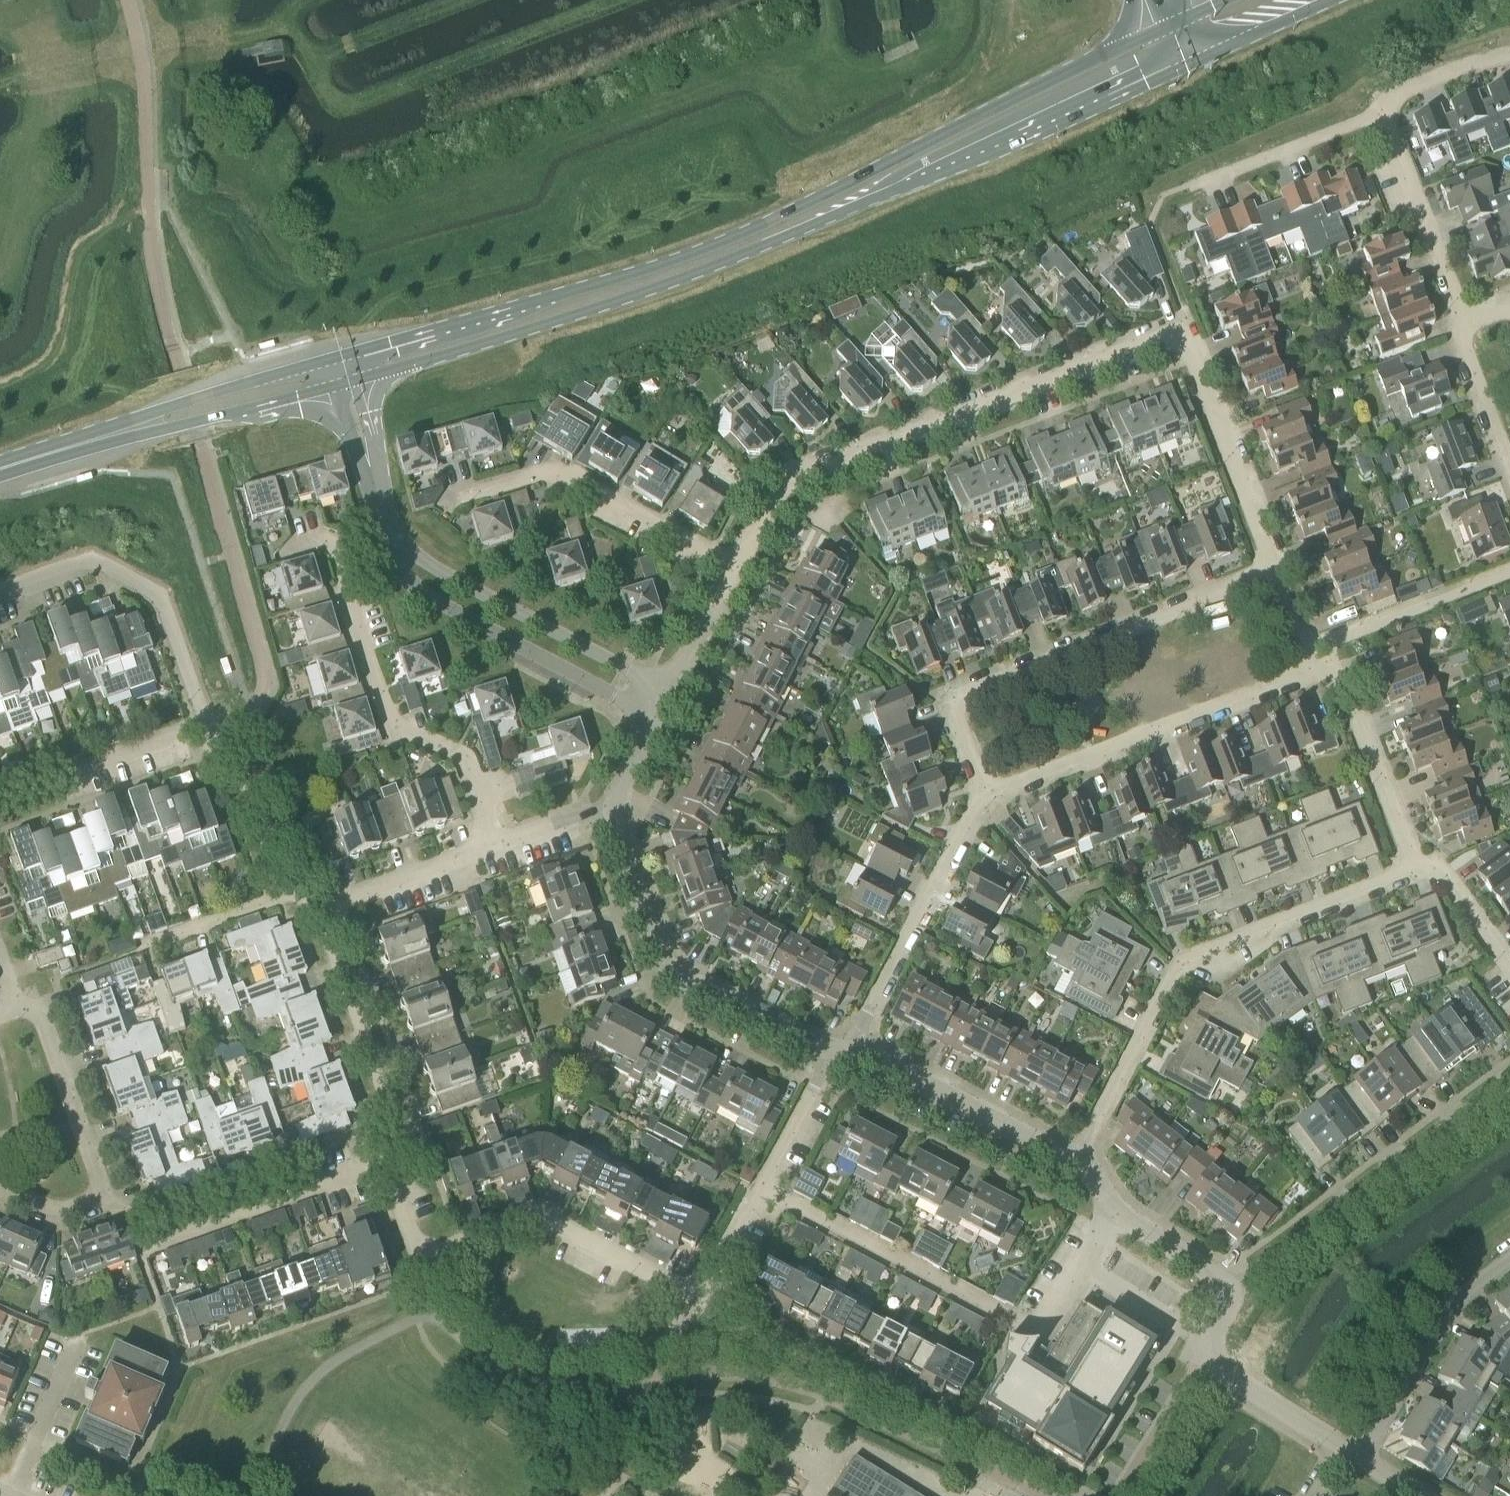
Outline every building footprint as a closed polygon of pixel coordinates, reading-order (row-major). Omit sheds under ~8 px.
[(1501,124),(1509,120),(1509,85),(1508,81),(1487,89),(1491,99),(1501,124)] [(1491,99),(1475,105),(1471,95),(1450,103),(1454,114),(1464,138),(1484,130),(1493,154),(1509,148),(1509,147),(1501,124),(1491,99)] [(1464,138),(1454,114),(1438,119),(1434,109),(1413,117),(1426,153),(1447,145),(1456,169),(1473,162),(1464,138)] [(1492,194),(1483,171),(1440,187),(1449,211),(1459,207),(1465,225),(1497,213),(1509,208),(1509,193),(1494,199),(1492,194)] [(1356,172),(1344,177),(1323,185),(1320,177),(1303,184),(1330,251),(1349,243),(1338,216),(1369,204),(1367,198),(1376,195),(1371,179),(1360,183),(1356,172)] [(1330,251),(1303,184),(1287,190),(1290,198),(1270,206),(1282,238),(1299,231),(1310,258),(1330,251)] [(1282,238),(1270,206),(1249,214),(1246,206),(1229,213),(1255,279),(1275,272),(1264,244),(1282,238)] [(1496,226),(1470,236),(1477,253),(1467,257),(1476,280),(1490,275),(1492,280),(1509,274),(1509,241),(1509,237),(1509,236),(1509,208),(1497,213),(1501,224),(1496,226)] [(1255,279),(1229,213),(1213,219),(1216,226),(1195,235),(1207,266),(1225,259),(1236,287),(1255,279)] [(1139,309),(1153,297),(1142,285),(1153,275),(1161,272),(1161,273),(1162,273),(1148,234),(1100,276),(1128,308),(1139,309)] [(1368,288),(1399,275),(1395,264),(1409,259),(1401,237),(1392,240),(1392,239),(1365,250),(1363,251),(1369,265),(1360,269),(1368,288)] [(1092,289),(1066,260),(1055,248),(1037,264),(1047,276),(1054,270),(1065,281),(1057,287),(1056,308),(1074,329),(1085,330),(1099,318),(1093,311),(1094,310),(1095,304),(1093,302),(1099,297),(1092,289)] [(1403,286),(1399,275),(1368,288),(1380,320),(1426,302),(1418,280),(1403,286)] [(1038,311),(1022,292),(1011,280),(1000,290),(1004,295),(1002,329),(1001,330),(1020,351),(1031,351),(1044,339),(1033,326),(1032,326),(1030,323),(1030,318),(1038,311)] [(1254,293),(1251,294),(1250,295),(1249,294),(1222,305),(1222,306),(1214,309),(1223,331),(1237,326),(1241,337),(1273,324),(1265,305),(1272,303),(1266,286),(1253,290),(1254,293)] [(933,303),(932,304),(931,305),(940,314),(950,315),(956,323),(949,329),(948,350),(947,350),(965,371),(976,372),(990,360),(979,347),(978,347),(976,344),(976,339),(984,332),(948,290),(941,296),(933,303)] [(936,291),(928,298),(933,303),(941,296),(936,291)] [(1426,302),(1380,320),(1385,334),(1374,338),(1382,357),(1425,341),(1420,329),(1434,324),(1426,302)] [(839,305),(829,309),(834,321),(844,317),(839,305)] [(882,359),(893,371),(911,392),(922,393),(936,381),(930,374),(931,373),(932,367),(931,365),(936,360),(903,322),(892,332),(896,337),(883,349),(882,359)] [(1273,324),(1241,337),(1245,347),(1231,353),(1239,375),(1277,360),(1271,346),(1280,343),(1273,324)] [(788,328),(776,331),(779,345),(791,342),(788,328)] [(1340,333),(1332,336),(1335,345),(1344,342),(1340,333)] [(882,381),(859,355),(848,343),(837,353),(848,365),(841,371),(839,392),(857,413),(868,414),(882,402),(876,395),(877,394),(878,388),(876,386),(882,381)] [(776,360),(786,371),(794,364),(785,353),(776,360)] [(1277,360),(1239,375),(1248,396),(1262,391),(1266,402),(1298,390),(1291,371),(1282,374),(1277,360)] [(1406,378),(1401,367),(1399,360),(1376,369),(1387,397),(1401,392),(1408,410),(1409,409),(1412,419),(1441,407),(1438,398),(1449,394),(1438,366),(1406,378)] [(783,374),(785,377),(774,386),(772,413),(784,413),(803,434),(814,435),(827,423),(821,416),(823,415),(823,409),(822,407),(828,402),(794,364),(786,371),(783,374)] [(767,415),(742,387),(731,397),(731,398),(724,404),(724,407),(723,407),(723,410),(729,416),(732,417),(731,434),(730,434),(749,455),(759,456),(773,444),(762,431),(761,431),(759,428),(759,422),(767,415)] [(1189,404),(1179,408),(1174,394),(1168,397),(1165,388),(1149,395),(1152,403),(1142,407),(1158,448),(1175,441),(1178,449),(1193,443),(1187,428),(1197,424),(1189,404)] [(598,419),(559,395),(554,402),(534,433),(545,440),(543,443),(572,461),(598,419)] [(1270,453),(1306,439),(1301,427),(1313,422),(1304,400),(1276,411),(1281,423),(1258,432),(1262,444),(1266,443),(1270,453)] [(1114,432),(1106,435),(1114,455),(1122,451),(1128,468),(1142,463),(1140,455),(1158,448),(1142,407),(1131,411),(1128,403),(1112,409),(1115,417),(1109,419),(1114,432)] [(1347,407),(1335,412),(1339,424),(1352,419),(1347,407)] [(493,418),(445,432),(452,457),(468,453),(470,460),(502,451),(493,418)] [(1071,434),(1061,438),(1077,480),(1095,473),(1097,480),(1112,475),(1105,458),(1114,455),(1106,435),(1098,438),(1093,426),(1087,428),(1084,420),(1068,426),(1071,434)] [(1432,436),(1443,464),(1428,469),(1440,502),(1465,492),(1457,472),(1476,465),(1461,425),(1432,436)] [(621,440),(618,446),(606,439),(610,433),(599,426),(586,447),(597,453),(588,467),(617,485),(640,447),(626,438),(621,440)] [(452,457),(445,432),(396,446),(405,478),(437,469),(435,462),(452,457)] [(1033,462),(1025,466),(1033,486),(1041,483),(1047,500),(1061,494),(1059,487),(1077,480),(1061,438),(1050,442),(1047,434),(1031,440),(1034,448),(1028,451),(1033,462)] [(1310,450),(1306,439),(1270,453),(1273,462),(1270,464),(1275,476),(1298,467),(1303,479),(1330,468),(1322,446),(1310,450)] [(1394,444),(1370,453),(1380,478),(1396,472),(1391,459),(1398,456),(1394,444)] [(647,445),(644,450),(632,470),(642,477),(633,491),(662,508),(688,467),(652,446),(651,447),(647,445)] [(1025,466),(1016,469),(1012,457),(1006,459),(1003,451),(987,457),(990,465),(979,470),(995,511),(1014,504),(1016,511),(1031,506),(1024,489),(1033,486),(1025,466)] [(698,459),(689,473),(677,494),(687,500),(679,514),(707,532),(725,503),(706,492),(701,473),(707,464),(698,459)] [(292,475),(299,500),(315,496),(317,503),(349,494),(340,462),(292,475)] [(995,511),(979,470),(969,474),(966,465),(950,471),(953,480),(947,482),(966,531),(981,525),(978,518),(995,511)] [(1330,468),(1303,479),(1307,490),(1284,499),(1288,512),(1292,510),(1296,520),(1332,506),(1327,494),(1339,489),(1330,468)] [(299,500),(292,475),(243,489),(252,521),(284,512),(282,505),(299,500)] [(899,501),(914,542),(933,535),(936,543),(950,537),(931,488),(925,491),(922,482),(906,489),(909,497),(899,501)] [(1166,487),(1147,492),(1151,507),(1170,501),(1166,487)] [(410,497),(415,513),(434,507),(444,492),(443,488),(410,497)] [(522,525),(516,508),(530,504),(526,491),(498,500),(500,507),(471,516),(481,548),(513,538),(512,534),(520,532),(522,530),(522,525)] [(1388,500),(1395,517),(1408,512),(1401,495),(1388,500)] [(914,542),(899,501),(888,505),(885,497),(869,503),(872,511),(867,513),(886,562),(900,557),(897,549),(914,542)] [(1479,561),(1508,549),(1492,506),(1484,509),(1480,498),(1447,510),(1452,523),(1463,519),(1479,561)] [(1183,530),(1195,560),(1205,556),(1208,563),(1231,555),(1220,529),(1229,525),(1220,503),(1199,511),(1203,522),(1183,530)] [(1332,506),(1296,520),(1299,529),(1296,531),(1301,543),(1324,534),(1328,546),(1339,542),(1357,536),(1356,534),(1348,513),(1336,517),(1332,506)] [(556,588),(588,578),(579,549),(586,546),(577,518),(565,522),(573,547),(546,556),(556,588)] [(1157,527),(1138,534),(1154,577),(1161,575),(1163,581),(1186,572),(1183,565),(1195,560),(1183,530),(1162,538),(1157,527)] [(837,529),(829,536),(835,543),(843,536),(837,529)] [(1357,536),(1339,542),(1344,553),(1321,562),(1325,574),(1329,573),(1333,583),(1369,569),(1364,557),(1376,552),(1367,530),(1356,534),(1357,536)] [(1121,554),(1100,562),(1112,592),(1123,588),(1126,595),(1149,586),(1146,580),(1154,577),(1138,534),(1117,542),(1121,554)] [(251,549),(256,568),(267,565),(261,546),(251,549)] [(842,604),(836,601),(842,591),(837,588),(846,571),(851,560),(828,548),(822,559),(813,554),(804,571),(800,569),(794,581),(836,602),(834,605),(840,608),(842,604)] [(662,592),(655,594),(653,588),(660,585),(651,557),(639,561),(647,586),(620,595),(630,627),(662,617),(660,609),(667,607),(662,592)] [(313,559),(281,568),(287,587),(280,589),(284,602),(287,614),(318,606),(314,594),(323,591),(313,559)] [(1075,559),(1055,566),(1064,589),(1071,586),(1081,612),(1104,604),(1101,596),(1112,592),(1100,562),(1080,570),(1075,559)] [(1064,589),(1055,566),(1035,574),(1039,585),(1018,593),(1030,623),(1041,619),(1044,627),(1066,618),(1056,592),(1064,589)] [(1369,569),(1333,583),(1336,592),(1333,594),(1337,606),(1361,597),(1365,609),(1393,598),(1385,576),(1373,580),(1369,569)] [(921,582),(924,590),(935,586),(932,577),(921,582)] [(836,602),(794,581),(787,593),(791,596),(783,612),(816,629),(825,613),(829,615),(834,605),(836,602)] [(1420,596),(1431,592),(1426,581),(1415,585),(1420,596)] [(1030,623),(1018,593),(997,601),(993,590),(973,598),(989,641),(997,638),(999,644),(1022,635),(1019,628),(1030,623)] [(973,598),(954,605),(953,601),(934,608),(940,624),(937,625),(948,655),(959,651),(962,658),(984,650),(982,644),(989,641),(973,598)] [(99,603),(102,613),(112,609),(109,599),(99,603)] [(1461,621),(1498,613),(1495,599),(1458,606),(1461,621)] [(1499,604),(1509,628),(1509,599),(1499,604)] [(102,613),(99,603),(89,607),(92,616),(102,613)] [(301,650),(305,662),(328,656),(325,644),(340,639),(331,607),(299,616),(308,648),(301,650)] [(112,609),(102,613),(107,626),(130,692),(156,683),(145,654),(153,651),(149,639),(147,640),(143,628),(145,627),(144,626),(137,616),(125,621),(124,619),(118,622),(114,609),(112,609)] [(816,629),(783,612),(774,628),(770,626),(764,638),(805,661),(804,663),(809,665),(811,661),(806,659),(812,648),(807,646),(816,629)] [(1441,616),(1444,622),(1450,624),(1456,622),(1452,612),(1441,616)] [(69,626),(65,615),(47,621),(55,644),(48,647),(63,690),(80,684),(81,684),(74,665),(82,662),(69,626)] [(863,617),(855,631),(867,638),(875,624),(863,617)] [(86,620),(69,626),(82,662),(74,665),(81,684),(80,684),(84,695),(101,689),(102,689),(95,671),(102,668),(90,632),(90,631),(86,620)] [(948,655),(937,625),(915,633),(911,622),(890,630),(899,653),(907,650),(917,676),(940,667),(937,660),(948,655)] [(107,626),(90,631),(90,632),(102,668),(95,671),(102,689),(101,689),(105,701),(130,692),(107,626)] [(63,690),(48,647),(41,649),(33,627),(15,633),(19,644),(20,644),(32,680),(40,677),(46,696),(47,696),(63,690)] [(1381,685),(1416,671),(1412,660),(1424,655),(1415,633),(1387,644),(1392,655),(1369,664),(1373,677),(1377,675),(1381,685)] [(761,653),(753,669),(786,687),(795,670),(799,673),(804,663),(805,661),(764,638),(757,651),(761,653)] [(20,644),(19,644),(2,650),(6,661),(7,661),(20,697),(27,695),(33,713),(34,713),(51,707),(47,696),(46,696),(40,677),(32,680),(20,644)] [(401,685),(410,714),(422,710),(414,685),(441,676),(431,644),(399,654),(408,683),(401,685)] [(1470,661),(1466,651),(1457,655),(1461,664),(1470,661)] [(354,665),(352,666),(349,655),(316,664),(326,696),(319,698),(323,710),(346,703),(342,691),(358,687),(355,676),(357,675),(354,665)] [(0,664),(0,697),(13,733),(38,724),(34,713),(33,713),(27,695),(20,697),(7,661),(6,661),(0,664)] [(740,684),(733,696),(775,717),(774,720),(779,722),(781,718),(776,716),(782,705),(777,703),(786,687),(753,669),(746,671),(742,678),(747,681),(744,686),(740,684)] [(1416,671),(1381,685),(1384,694),(1381,696),(1386,708),(1409,699),(1413,711),(1441,700),(1433,678),(1421,683),(1416,671)] [(1495,675),(1481,680),(1487,695),(1500,690),(1495,675)] [(473,718),(480,716),(482,722),(475,724),(484,753),(496,749),(489,724),(515,715),(505,683),(466,696),(473,718)] [(882,737),(910,727),(905,715),(913,712),(904,690),(887,697),(883,689),(855,700),(862,718),(874,714),(882,737)] [(731,710),(723,726),(756,744),(764,728),(769,730),(774,720),(775,717),(733,696),(727,708),(731,710)] [(13,733),(0,697),(0,738),(13,733)] [(1441,700),(1413,711),(1418,722),(1395,732),(1399,744),(1403,742),(1407,752),(1442,738),(1438,727),(1450,722),(1441,700)] [(330,760),(363,751),(360,739),(376,734),(366,702),(334,711),(343,743),(327,748),(330,760)] [(1297,754),(1298,753),(1312,748),(1316,757),(1338,749),(1329,724),(1318,729),(1308,705),(1282,715),(1284,720),(1285,719),(1297,754)] [(435,707),(430,717),(439,722),(444,711),(435,707)] [(1267,753),(1256,758),(1266,782),(1288,774),(1284,764),(1300,758),(1298,753),(1297,754),(1285,719),(1284,720),(1258,730),(1267,753)] [(561,763),(590,754),(580,722),(548,732),(556,758),(531,766),(539,792),(567,783),(561,763)] [(821,725),(814,738),(830,747),(821,725)] [(710,741),(703,753),(745,775),(744,778),(748,780),(751,776),(746,774),(751,763),(747,760),(756,744),(723,726),(714,743),(710,741)] [(910,727),(882,737),(891,760),(880,765),(887,782),(915,771),(912,764),(930,757),(922,735),(914,738),(910,727)] [(110,746),(120,743),(117,733),(107,736),(110,746)] [(1236,738),(1210,748),(1209,748),(1224,782),(1222,783),(1224,787),(1239,782),(1243,791),(1266,782),(1256,758),(1245,762),(1236,738)] [(1447,750),(1442,738),(1407,752),(1410,762),(1407,763),(1412,775),(1435,766),(1439,778),(1467,768),(1459,745),(1447,750)] [(1209,748),(1210,748),(1208,743),(1182,754),(1191,778),(1180,782),(1189,806),(1211,798),(1208,788),(1222,783),(1224,782),(1209,748)] [(79,747),(68,751),(71,760),(82,756),(79,747)] [(745,775),(703,753),(697,765),(701,768),(693,784),(726,801),(734,785),(739,787),(744,778),(745,775)] [(52,767),(62,763),(59,754),(49,757),(52,767)] [(1189,806),(1180,782),(1168,786),(1159,762),(1132,773),(1134,777),(1135,777),(1148,811),(1149,811),(1163,806),(1167,815),(1189,806)] [(1467,768),(1439,778),(1444,790),(1421,799),(1425,811),(1429,810),(1433,819),(1480,801),(1467,768)] [(887,782),(894,800),(898,812),(881,818),(908,832),(914,820),(941,809),(937,798),(945,794),(936,772),(918,779),(915,771),(887,782)] [(282,778),(286,788),(301,783),(297,773),(282,778)] [(190,774),(179,777),(183,787),(193,784),(190,774)] [(183,787),(179,777),(170,781),(173,791),(183,787)] [(1118,811),(1107,815),(1117,840),(1139,831),(1135,822),(1150,816),(1149,811),(1148,811),(1135,777),(1134,777),(1109,787),(1118,811)] [(449,778),(416,790),(430,830),(435,828),(436,829),(438,829),(439,830),(440,829),(441,829),(443,828),(444,827),(445,826),(446,824),(463,818),(449,778)] [(680,815),(670,833),(706,835),(709,830),(715,833),(721,820),(717,818),(726,801),(693,784),(684,801),(680,798),(673,811),(680,815)] [(827,784),(822,794),(832,800),(837,790),(827,784)] [(149,801),(150,800),(146,789),(128,795),(136,818),(129,821),(144,864),(145,864),(160,858),(161,858),(154,839),(161,836),(149,801)] [(430,830),(416,790),(384,802),(398,841),(415,835),(416,836),(418,837),(419,837),(421,836),(423,836),(424,834),(425,833),(425,831),(430,830)] [(1328,791),(1313,797),(1340,864),(1353,859),(1354,862),(1355,863),(1356,863),(1356,864),(1357,864),(1358,864),(1359,864),(1365,861),(1363,855),(1375,850),(1358,806),(1337,814),(1328,791)] [(167,794),(150,800),(149,801),(161,836),(154,839),(161,858),(160,858),(164,870),(181,864),(182,863),(176,845),(183,842),(171,806),(167,794)] [(187,800),(211,866),(236,857),(226,827),(218,830),(205,794),(187,800)] [(1086,796),(1061,806),(1060,806),(1074,840),(1073,840),(1075,845),(1090,839),(1094,848),(1117,840),(1107,815),(1096,820),(1086,796)] [(1340,864),(1313,797),(1299,802),(1308,825),(1288,833),(1305,877),(1316,873),(1319,879),(1325,877),(1326,876),(1327,876),(1327,875),(1327,874),(1327,873),(1327,872),(1326,869),(1340,864)] [(187,800),(171,806),(183,842),(176,845),(182,863),(181,864),(185,875),(211,866),(187,800)] [(126,811),(118,814),(113,801),(95,807),(99,818),(100,818),(113,854),(119,852),(126,870),(128,870),(132,881),(149,875),(145,864),(144,864),(129,821),(126,811)] [(1060,806),(1061,806),(1059,801),(1032,811),(1041,835),(1027,841),(1025,833),(1011,839),(1040,870),(1054,865),(1052,859),(1077,850),(1075,845),(1073,840),(1074,840),(1060,806)] [(1493,835),(1480,801),(1433,819),(1436,829),(1433,830),(1438,842),(1461,833),(1465,845),(1493,835)] [(384,802),(351,813),(365,853),(370,851),(371,852),(373,853),(374,853),(375,853),(376,852),(378,851),(379,850),(380,849),(381,847),(398,841),(384,802)] [(365,853),(351,813),(318,825),(332,865),(349,858),(351,859),(352,860),(354,860),(356,860),(357,859),(359,858),(360,856),(360,855),(360,854),(365,853)] [(62,819),(66,829),(76,825),(72,815),(62,819)] [(100,818),(99,818),(82,824),(86,836),(87,835),(100,871),(107,869),(114,887),(115,887),(132,881),(128,870),(126,870),(119,852),(113,854),(100,818)] [(1259,818),(1245,823),(1271,890),(1284,885),(1285,888),(1285,889),(1286,890),(1288,891),(1290,891),(1296,888),(1294,882),(1305,877),(1288,833),(1267,841),(1259,818)] [(66,829),(62,819),(52,823),(55,832),(66,829)] [(1239,852),(1219,860),(1237,904),(1247,900),(1249,906),(1255,904),(1256,904),(1257,903),(1258,902),(1258,901),(1258,900),(1258,899),(1257,896),(1271,890),(1245,823),(1230,829),(1239,852)] [(879,848),(867,870),(893,884),(899,873),(906,877),(917,856),(900,847),(904,839),(878,825),(868,843),(879,848)] [(18,858),(10,861),(29,916),(46,910),(43,900),(44,899),(38,881),(45,878),(32,842),(33,842),(29,831),(11,837),(18,858)] [(706,835),(670,833),(677,852),(664,857),(669,871),(674,869),(680,886),(715,874),(709,856),(713,855),(709,841),(708,841),(706,835)] [(86,836),(70,841),(93,907),(119,898),(115,887),(114,887),(107,869),(100,871),(87,835),(86,836)] [(64,905),(65,905),(58,887),(66,884),(53,848),(54,847),(50,836),(33,842),(32,842),(45,878),(38,881),(44,899),(43,900),(46,910),(47,911),(48,911),(51,921),(67,915),(64,905)] [(70,841),(54,847),(53,848),(66,884),(58,887),(65,905),(64,905),(67,915),(68,917),(93,907),(70,841)] [(1500,843),(1479,859),(1486,869),(1477,875),(1493,896),(1509,883),(1509,856),(1500,843)] [(1237,904),(1219,860),(1198,868),(1189,845),(1175,850),(1201,917),(1214,912),(1216,916),(1216,917),(1217,917),(1218,918),(1219,918),(1220,917),(1227,915),(1224,908),(1237,904)] [(1139,849),(1127,854),(1131,864),(1143,859),(1139,849)] [(973,893),(966,898),(969,902),(968,903),(994,916),(1006,895),(1016,900),(1025,883),(1021,880),(1026,871),(1006,850),(997,867),(999,869),(995,876),(978,867),(967,888),(974,892),(973,893)] [(1201,917),(1175,850),(1160,856),(1169,879),(1148,887),(1165,931),(1177,927),(1180,933),(1186,931),(1187,930),(1188,929),(1188,928),(1189,927),(1189,926),(1188,926),(1187,923),(1201,917)] [(547,905),(584,892),(576,871),(559,877),(555,866),(528,875),(533,887),(539,885),(547,905)] [(893,884),(867,870),(856,892),(845,886),(836,904),(863,918),(867,911),(884,920),(895,898),(888,894),(893,884)] [(721,891),(715,874),(680,886),(686,904),(681,906),(686,919),(698,915),(705,933),(732,909),(730,904),(731,903),(726,890),(721,891)] [(481,886),(485,898),(492,895),(495,888),(492,882),(481,886)] [(1493,896),(1508,916),(1509,915),(1509,883),(1493,896)] [(484,915),(475,891),(463,895),(472,920),(475,918),(484,915)] [(584,892),(547,905),(554,927),(547,929),(552,941),(578,931),(583,930),(579,919),(592,915),(584,892)] [(1414,911),(1401,916),(1427,983),(1441,978),(1432,955),(1453,946),(1436,902),(1424,907),(1422,901),(1416,903),(1415,903),(1414,904),(1413,905),(1413,906),(1413,907),(1413,908),(1414,911)] [(994,916),(968,903),(963,914),(955,910),(944,931),(961,940),(957,947),(984,962),(993,944),(983,938),(994,916)] [(191,921),(201,917),(198,907),(188,911),(191,921)] [(382,946),(384,951),(424,937),(431,934),(423,909),(375,926),(379,935),(378,936),(377,938),(377,939),(377,940),(377,942),(378,943),(379,944),(380,945),(381,946),(382,946)] [(732,909),(705,933),(722,942),(718,950),(730,957),(733,953),(749,961),(766,928),(750,920),(752,915),(739,909),(737,912),(732,910),(732,909)] [(151,935),(167,929),(162,914),(145,920),(151,935)] [(241,932),(227,937),(232,953),(255,947),(261,964),(298,951),(290,929),(277,933),(272,921),(262,925),(258,915),(238,922),(241,932)] [(485,915),(484,915),(475,918),(479,929),(489,925),(485,915)] [(1377,925),(1367,929),(1383,974),(1403,966),(1412,989),(1427,983),(1401,916),(1387,921),(1386,918),(1386,917),(1385,917),(1384,916),(1383,916),(1381,916),(1375,919),(1377,925)] [(510,923),(508,917),(496,922),(498,927),(510,923)] [(1058,932),(1050,946),(1124,985),(1131,972),(1134,973),(1135,974),(1137,973),(1138,973),(1139,972),(1140,971),(1143,966),(1136,963),(1142,951),(1124,941),(1129,931),(1111,921),(1105,931),(1101,929),(1090,949),(1058,932)] [(872,933),(855,925),(849,935),(867,944),(872,933)] [(1345,938),(1332,943),(1358,1010),(1372,1004),(1363,981),(1383,974),(1367,929),(1355,934),(1352,927),(1346,930),(1345,930),(1344,931),(1344,932),(1344,933),(1344,934),(1345,938)] [(130,931),(133,941),(143,938),(140,928),(130,931)] [(766,928),(749,961),(765,970),(763,974),(775,980),(796,938),(798,939),(800,935),(797,933),(795,938),(785,933),(783,937),(766,928)] [(222,938),(219,929),(211,932),(214,940),(222,938)] [(578,931),(552,941),(556,953),(563,950),(570,971),(607,958),(599,936),(587,941),(583,930),(578,931)] [(424,937),(384,951),(386,956),(385,957),(385,958),(384,959),(384,960),(384,962),(385,963),(386,965),(387,965),(388,966),(390,966),(396,983),(435,969),(424,937)] [(810,945),(798,939),(796,938),(775,980),(788,987),(790,983),(806,991),(823,958),(807,950),(810,945)] [(1308,952),(1297,956),(1314,1000),(1334,993),(1343,1016),(1358,1010),(1332,943),(1318,948),(1317,945),(1316,944),(1315,944),(1315,943),(1314,943),(1313,943),(1312,943),(1306,945),(1308,952)] [(71,944),(61,948),(65,961),(68,960),(75,957),(71,944)] [(1124,985),(1050,946),(1046,954),(1057,960),(1054,965),(1076,976),(1065,996),(1107,1018),(1113,1007),(1119,1010),(1122,1005),(1123,1004),(1123,1003),(1123,1002),(1122,1001),(1122,1000),(1121,1000),(1121,999),(1118,998),(1124,985)] [(43,954),(35,956),(40,970),(46,968),(57,964),(65,961),(61,948),(43,954)] [(496,948),(487,952),(490,959),(498,955),(496,948)] [(298,951),(261,964),(267,981),(246,991),(251,1007),(297,990),(293,978),(306,974),(298,951)] [(184,963),(197,1001),(214,995),(224,1016),(240,1011),(223,965),(211,969),(206,956),(184,963)] [(1314,1000),(1297,956),(1284,961),(1275,968),(1271,962),(1265,966),(1264,967),(1264,968),(1264,969),(1264,970),(1264,971),(1264,972),(1266,974),(1254,983),(1283,1023),(1314,1000)] [(615,981),(607,958),(570,971),(578,993),(571,995),(575,1007),(601,998),(597,987),(615,981)] [(840,967),(823,958),(806,991),(823,1000),(820,1004),(833,1011),(843,993),(854,999),(866,975),(843,963),(840,967)] [(61,975),(72,971),(68,960),(65,961),(57,964),(61,975)] [(197,1001),(184,963),(161,972),(166,985),(154,990),(170,1035),(186,1030),(180,1007),(197,1001)] [(79,1003),(87,1025),(124,1013),(134,1009),(128,991),(140,986),(139,984),(150,980),(146,966),(112,978),(109,968),(80,978),(80,979),(85,977),(93,999),(79,1003)] [(447,1002),(435,969),(396,983),(402,1000),(401,1002),(400,1003),(400,1004),(400,1006),(401,1007),(401,1008),(402,1010),(404,1011),(405,1011),(407,1016),(447,1002)] [(514,974),(520,989),(531,985),(526,970),(514,974)] [(923,1029),(941,995),(924,987),(926,983),(914,976),(892,1018),(904,1024),(907,1020),(923,1029)] [(1283,1023),(1254,983),(1243,991),(1241,989),(1239,988),(1238,987),(1237,987),(1236,988),(1235,988),(1230,992),(1234,998),(1222,1007),(1206,999),(1199,1012),(1241,1033),(1241,1035),(1258,1043),(1259,1042),(1258,1041),(1283,1023)] [(493,988),(496,995),(508,990),(505,984),(493,988)] [(1431,1024),(1458,1061),(1473,1050),(1476,1055),(1502,1036),(1467,988),(1454,997),(1459,1003),(1431,1024)] [(297,990),(251,1007),(252,1009),(256,1021),(257,1022),(279,1016),(285,1033),(323,1020),(315,997),(301,1002),(297,990)] [(957,1004),(941,995),(923,1029),(940,1037),(937,1042),(949,1048),(971,1006),(973,1007),(976,1002),(972,1000),(969,1005),(959,1000),(957,1004)] [(447,1002),(407,1016),(409,1021),(408,1022),(408,1023),(407,1024),(407,1025),(407,1026),(408,1027),(408,1029),(410,1030),(411,1031),(413,1031),(419,1049),(458,1034),(447,1002)] [(971,1006),(949,1048),(962,1054),(964,1050),(980,1059),(998,1026),(981,1017),(984,1013),(973,1007),(971,1006)] [(252,1009),(245,1012),(249,1024),(256,1021),(252,1009)] [(615,1055),(633,1020),(613,1009),(604,1026),(594,1020),(581,1045),(592,1051),(595,1044),(615,1055)] [(1189,1031),(1182,1045),(1246,1078),(1253,1064),(1231,1053),(1241,1035),(1241,1033),(1199,1012),(1194,1022),(1188,1019),(1185,1025),(1184,1026),(1184,1027),(1185,1028),(1185,1029),(1186,1030),(1189,1031)] [(130,1030),(124,1013),(87,1025),(95,1049),(108,1044),(113,1055),(158,1039),(153,1024),(130,1030)] [(323,1020),(285,1033),(291,1050),(270,1060),(275,1075),(321,1059),(317,1047),(331,1042),(323,1020)] [(615,1055),(616,1055),(609,1068),(640,1085),(644,1078),(643,1078),(656,1053),(655,1053),(646,1048),(654,1031),(633,1020),(615,1055)] [(1356,1023),(1347,1030),(1354,1041),(1364,1034),(1356,1023)] [(1431,1024),(1402,1045),(1433,1087),(1448,1076),(1444,1071),(1458,1061),(1431,1024)] [(998,1026),(980,1059),(997,1068),(995,1072),(1007,1078),(1029,1036),(1030,1037),(1033,1032),(1029,1030),(1027,1035),(1017,1030),(1014,1034),(998,1026)] [(552,1030),(536,1035),(542,1053),(558,1047),(552,1030)] [(470,1067),(458,1034),(419,1049),(425,1066),(424,1067),(423,1069),(423,1070),(423,1071),(424,1073),(425,1074),(426,1075),(427,1076),(429,1076),(430,1081),(470,1067)] [(1029,1036),(1007,1078),(1019,1085),(1021,1080),(1038,1089),(1055,1056),(1039,1047),(1041,1043),(1030,1037),(1029,1036)] [(158,1039),(113,1055),(117,1067),(103,1072),(111,1094),(148,1081),(142,1064),(164,1054),(158,1039)] [(1309,1041),(1303,1045),(1310,1055),(1320,1048),(1316,1042),(1309,1041)] [(677,1087),(677,1088),(696,1053),(674,1042),(668,1054),(659,1049),(657,1049),(655,1053),(656,1053),(643,1078),(644,1078),(673,1094),(677,1087)] [(241,1044),(227,1048),(229,1053),(242,1048),(241,1044)] [(1246,1078),(1182,1045),(1176,1057),(1173,1056),(1172,1055),(1171,1055),(1170,1055),(1169,1056),(1168,1056),(1167,1058),(1165,1063),(1171,1067),(1165,1078),(1206,1100),(1217,1080),(1239,1092),(1246,1078)] [(1433,1087),(1402,1045),(1373,1067),(1400,1104),(1415,1093),(1418,1098),(1433,1087)] [(521,1053),(525,1064),(535,1061),(531,1049),(521,1053)] [(1316,1052),(1310,1056),(1319,1068),(1324,1064),(1316,1052)] [(696,1053),(677,1088),(697,1098),(693,1104),(704,1110),(717,1085),(707,1080),(716,1064),(696,1053)] [(1055,1056),(1038,1089),(1054,1098),(1052,1102),(1065,1109),(1074,1091),(1085,1096),(1098,1073),(1074,1060),(1072,1064),(1055,1056)] [(325,1071),(321,1059),(275,1075),(281,1090),(304,1085),(310,1101),(347,1088),(339,1066),(325,1071)] [(251,1065),(241,1069),(246,1084),(257,1080),(251,1065)] [(1266,1087),(1285,1073),(1280,1066),(1261,1080),(1266,1087)] [(470,1067),(430,1081),(432,1086),(431,1087),(431,1089),(430,1089),(430,1091),(431,1092),(431,1094),(432,1095),(434,1096),(435,1096),(436,1097),(442,1114),(482,1100),(470,1067)] [(1400,1104),(1373,1067),(1345,1088),(1376,1130),(1390,1119),(1386,1114),(1400,1104)] [(717,1085),(704,1110),(715,1116),(719,1109),(739,1120),(757,1085),(736,1074),(727,1090),(717,1085)] [(248,1085),(251,1095),(232,1102),(237,1113),(250,1151),(273,1143),(268,1129),(280,1125),(264,1079),(248,1085)] [(154,1098),(148,1081),(111,1094),(119,1117),(133,1112),(137,1124),(183,1108),(177,1093),(154,1098)] [(1244,1081),(1240,1090),(1249,1095),(1253,1086),(1244,1081)] [(757,1085),(739,1120),(735,1126),(766,1142),(779,1118),(769,1112),(778,1096),(757,1085)] [(294,1128),(295,1131),(284,1135),(288,1148),(346,1128),(341,1116),(355,1111),(347,1088),(310,1101),(316,1118),(294,1128)] [(1345,1088),(1316,1110),(1343,1146),(1357,1136),(1361,1141),(1376,1130),(1345,1088)] [(187,1094),(191,1105),(192,1104),(194,1104),(202,1101),(198,1090),(187,1094)] [(237,1113),(233,1104),(215,1110),(210,1098),(202,1101),(194,1104),(210,1150),(223,1145),(228,1159),(250,1151),(237,1113)] [(1143,1162),(1166,1132),(1152,1121),(1155,1117),(1133,1100),(1117,1122),(1127,1129),(1114,1145),(1125,1154),(1128,1150),(1143,1162)] [(496,1102),(487,1105),(491,1117),(500,1114),(496,1102)] [(191,1105),(183,1108),(185,1116),(195,1113),(192,1104),(191,1105)] [(491,1117),(487,1105),(480,1107),(485,1119),(491,1117)] [(183,1108),(137,1124),(141,1136),(127,1141),(135,1163),(173,1149),(167,1133),(188,1123),(185,1116),(183,1108)] [(597,1125),(603,1113),(595,1109),(589,1120),(597,1125)] [(1343,1146),(1316,1110),(1286,1132),(1317,1173),(1332,1162),(1329,1157),(1343,1146)] [(610,1117),(603,1113),(597,1125),(604,1128),(610,1117)] [(659,1121),(651,1116),(644,1130),(652,1134),(659,1121)] [(857,1167),(876,1132),(855,1121),(849,1133),(838,1128),(823,1157),(834,1163),(837,1157),(857,1167)] [(1166,1132),(1143,1162),(1158,1173),(1155,1177),(1166,1186),(1179,1170),(1189,1178),(1205,1157),(1184,1140),(1189,1133),(1174,1122),(1166,1132)] [(436,1136),(432,1124),(424,1127),(428,1138),(436,1136)] [(657,1125),(652,1134),(663,1139),(668,1130),(657,1125)] [(492,1153),(476,1159),(486,1187),(501,1182),(503,1187),(504,1186),(507,1188),(508,1189),(516,1186),(503,1149),(504,1149),(496,1126),(484,1130),(492,1153)] [(896,1143),(876,1132),(857,1167),(877,1178),(874,1184),(884,1189),(899,1160),(890,1155),(896,1143)] [(647,1151),(653,1139),(646,1136),(640,1147),(647,1151)] [(536,1138),(504,1149),(503,1149),(516,1186),(525,1183),(525,1182),(527,1178),(528,1178),(526,1173),(540,1169),(543,1137),(540,1138),(536,1138)] [(543,1137),(540,1169),(541,1169),(555,1176),(552,1180),(553,1180),(554,1184),(554,1185),(563,1190),(581,1155),(550,1139),(546,1139),(543,1137)] [(653,1139),(647,1151),(655,1155),(661,1143),(653,1139)] [(687,1144),(684,1150),(691,1153),(694,1147),(687,1144)] [(586,1146),(581,1155),(563,1190),(570,1194),(571,1193),(575,1192),(576,1192),(578,1188),(592,1195),(609,1163),(609,1162),(611,1159),(586,1146)] [(173,1149),(135,1163),(143,1186),(157,1181),(161,1193),(188,1184),(207,1177),(201,1161),(179,1167),(173,1149)] [(899,1160),(884,1189),(896,1195),(899,1189),(918,1199),(937,1164),(916,1154),(910,1165),(899,1160)] [(1205,1157),(1189,1178),(1198,1185),(1185,1201),(1197,1210),(1200,1206),(1215,1217),(1238,1188),(1223,1176),(1226,1172),(1205,1157)] [(476,1159),(439,1172),(447,1195),(457,1192),(461,1205),(471,1202),(471,1201),(473,1197),(472,1192),(486,1187),(476,1159)] [(609,1163),(592,1195),(606,1202),(603,1207),(604,1207),(605,1211),(605,1212),(613,1216),(631,1181),(632,1182),(636,1175),(632,1170),(614,1160),(609,1162),(609,1163)] [(698,1177),(704,1166),(697,1163),(691,1174),(698,1177)] [(937,1164),(918,1199),(939,1210),(935,1216),(945,1222),(961,1192),(952,1187),(958,1176),(937,1164)] [(719,1174),(704,1166),(698,1177),(713,1185),(719,1174)] [(738,1178),(751,1185),(757,1173),(745,1166),(738,1178)] [(805,1169),(793,1192),(811,1201),(816,1192),(806,1187),(813,1173),(805,1169)] [(207,1177),(188,1184),(192,1194),(211,1187),(207,1177)] [(631,1181),(613,1216),(622,1220),(627,1219),(630,1215),(643,1222),(657,1195),(632,1182),(631,1181)] [(972,1198),(961,1192),(945,1222),(957,1228),(960,1221),(980,1232),(998,1197),(978,1186),(972,1198)] [(1238,1188),(1215,1217),(1229,1229),(1226,1233),(1237,1241),(1250,1225),(1260,1233),(1276,1212),(1255,1195),(1252,1199),(1238,1188)] [(657,1195),(643,1222),(657,1229),(654,1233),(655,1234),(656,1238),(656,1239),(664,1243),(682,1208),(657,1195)] [(1020,1208),(998,1197),(980,1232),(1000,1242),(997,1249),(1008,1254),(1024,1225),(1013,1220),(1020,1208)] [(357,1211),(365,1222),(376,1215),(369,1203),(357,1211)] [(872,1204),(866,1216),(874,1220),(880,1209),(872,1204)] [(300,1205),(292,1208),(297,1220),(304,1217),(300,1205)] [(682,1208),(664,1243),(673,1247),(677,1245),(678,1246),(680,1241),(695,1249),(709,1222),(682,1208)] [(273,1215),(266,1217),(270,1229),(277,1226),(273,1215)] [(874,1220),(866,1216),(860,1227),(868,1231),(874,1220)] [(270,1229),(266,1217),(258,1220),(262,1232),(270,1229)] [(0,1222),(0,1263),(8,1266),(23,1231),(4,1223),(3,1223),(0,1222)] [(348,1252),(341,1254),(339,1255),(352,1291),(390,1278),(380,1250),(385,1248),(384,1248),(386,1244),(387,1244),(380,1223),(343,1236),(348,1252)] [(887,1224),(880,1238),(894,1245),(901,1231),(887,1224)] [(93,1233),(106,1269),(136,1259),(125,1225),(114,1229),(113,1226),(93,1233)] [(810,1244),(816,1233),(809,1229),(804,1240),(810,1244)] [(43,1240),(23,1231),(8,1266),(38,1279),(47,1257),(37,1253),(43,1240)] [(68,1259),(75,1280),(106,1269),(93,1233),(73,1240),(74,1243),(63,1247),(68,1259)] [(824,1237),(816,1233),(810,1244),(818,1248),(824,1237)] [(211,1237),(215,1249),(223,1246),(219,1234),(211,1237)] [(215,1249),(211,1237),(203,1239),(207,1251),(215,1249)] [(933,1237),(927,1248),(935,1252),(941,1241),(933,1237)] [(339,1255),(341,1254),(336,1242),(308,1252),(313,1264),(312,1264),(322,1293),(337,1287),(339,1292),(340,1292),(344,1294),(352,1291),(339,1255)] [(184,1246),(176,1249),(180,1261),(188,1258),(184,1246)] [(935,1252),(927,1248),(922,1259),(930,1263),(935,1252)] [(861,1271),(867,1260),(860,1256),(855,1267),(861,1271)] [(68,1259),(60,1262),(67,1283),(75,1280),(68,1259)] [(875,1264),(867,1260),(861,1271),(869,1275),(875,1264)] [(254,1272),(258,1283),(269,1312),(283,1307),(285,1311),(289,1313),(289,1314),(298,1310),(285,1274),(281,1262),(254,1272)] [(775,1312),(797,1271),(788,1266),(785,1272),(767,1263),(753,1290),(768,1298),(766,1302),(768,1306),(767,1307),(775,1312)] [(322,1293),(312,1264),(285,1274),(298,1310),(307,1307),(309,1303),(308,1298),(322,1293)] [(797,1271),(775,1312),(784,1316),(784,1315),(788,1314),(789,1314),(791,1310),(805,1317),(819,1290),(824,1281),(798,1268),(797,1271)] [(225,1278),(230,1293),(243,1330),(253,1326),(254,1322),(255,1322),(254,1317),(269,1312),(258,1283),(244,1288),(239,1273),(225,1278)] [(1014,1307),(1025,1285),(1018,1281),(1006,1303),(1014,1307)] [(912,1297),(918,1286),(911,1283),(906,1294),(912,1297)] [(926,1291),(918,1286),(912,1297),(920,1302),(926,1291)] [(1486,1329),(1509,1350),(1509,1349),(1509,1288),(1499,1296),(1502,1299),(1494,1304),(1503,1316),(1486,1329)] [(845,1304),(819,1290),(805,1317),(819,1325),(817,1329),(819,1333),(818,1334),(826,1338),(845,1304)] [(213,1331),(204,1303),(200,1291),(172,1301),(189,1349),(199,1346),(198,1345),(200,1341),(201,1341),(199,1336),(213,1331)] [(135,1297),(132,1298),(137,1311),(140,1311),(152,1306),(147,1293),(135,1297)] [(230,1293),(204,1303),(213,1331),(229,1326),(230,1331),(231,1330),(235,1332),(235,1333),(243,1330),(230,1293)] [(169,1295),(160,1298),(166,1317),(176,1314),(169,1295)] [(870,1317),(845,1304),(826,1338),(835,1343),(835,1342),(839,1341),(840,1341),(842,1337),(856,1344),(870,1317)] [(1046,1351),(1037,1346),(1033,1346),(1029,1346),(1025,1346),(1021,1345),(1017,1344),(1014,1343),(1011,1342),(1007,1340),(1007,1341),(1008,1342),(1005,1359),(1013,1364),(988,1405),(1037,1436),(1032,1444),(1066,1465),(1071,1457),(1074,1458),(1073,1460),(1071,1459),(1071,1461),(1085,1465),(1085,1463),(1083,1463),(1086,1455),(1092,1459),(1113,1425),(1105,1420),(1150,1346),(1081,1304),(1054,1348),(1050,1345),(1046,1351)] [(963,1324),(969,1313),(962,1310),(957,1321),(963,1324)] [(40,1314),(38,1321),(50,1325),(53,1313),(46,1311),(40,1314)] [(977,1318),(969,1313),(963,1324),(971,1328),(977,1318)] [(870,1317),(856,1344),(870,1351),(868,1356),(870,1360),(869,1361),(878,1365),(896,1331),(870,1317)] [(30,1341),(39,1344),(44,1333),(35,1329),(30,1341)] [(1454,1345),(1446,1358),(1488,1383),(1509,1350),(1486,1329),(1475,1347),(1462,1339),(1457,1347),(1454,1345)] [(921,1344),(896,1331),(878,1365),(886,1370),(886,1369),(890,1368),(891,1368),(893,1364),(907,1371),(921,1344)] [(921,1344),(907,1371),(921,1378),(919,1383),(920,1387),(920,1388),(929,1392),(947,1357),(946,1357),(921,1344)] [(155,1383),(162,1368),(116,1349),(98,1390),(90,1386),(85,1398),(94,1402),(76,1443),(121,1463),(127,1448),(132,1450),(142,1426),(147,1428),(155,1411),(150,1409),(160,1385),(155,1383)] [(947,1357),(929,1392),(937,1396),(941,1394),(942,1395),(944,1390),(959,1398),(973,1371),(979,1360),(962,1352),(957,1363),(947,1357)] [(0,1361),(0,1407),(4,1409),(19,1375),(8,1370),(12,1362),(2,1358),(0,1361)] [(1488,1383),(1446,1358),(1439,1369),(1442,1371),(1437,1379),(1450,1387),(1443,1398),(1469,1414),(1488,1383)] [(1469,1414),(1443,1398),(1437,1408),(1424,1400),(1419,1408),(1416,1406),(1408,1419),(1450,1445),(1469,1414)] [(1450,1445),(1408,1419),(1401,1430),(1404,1432),(1400,1440),(1412,1448),(1405,1459),(1431,1475),(1450,1445)] [(831,1495),(918,1495),(855,1457),(831,1495)] [(1490,1469),(1483,1481),(1494,1488),(1498,1481),(1497,1478),(1496,1473),(1490,1469)] [(1474,1495),(1489,1495),(1494,1488),(1483,1481),(1474,1495)]
